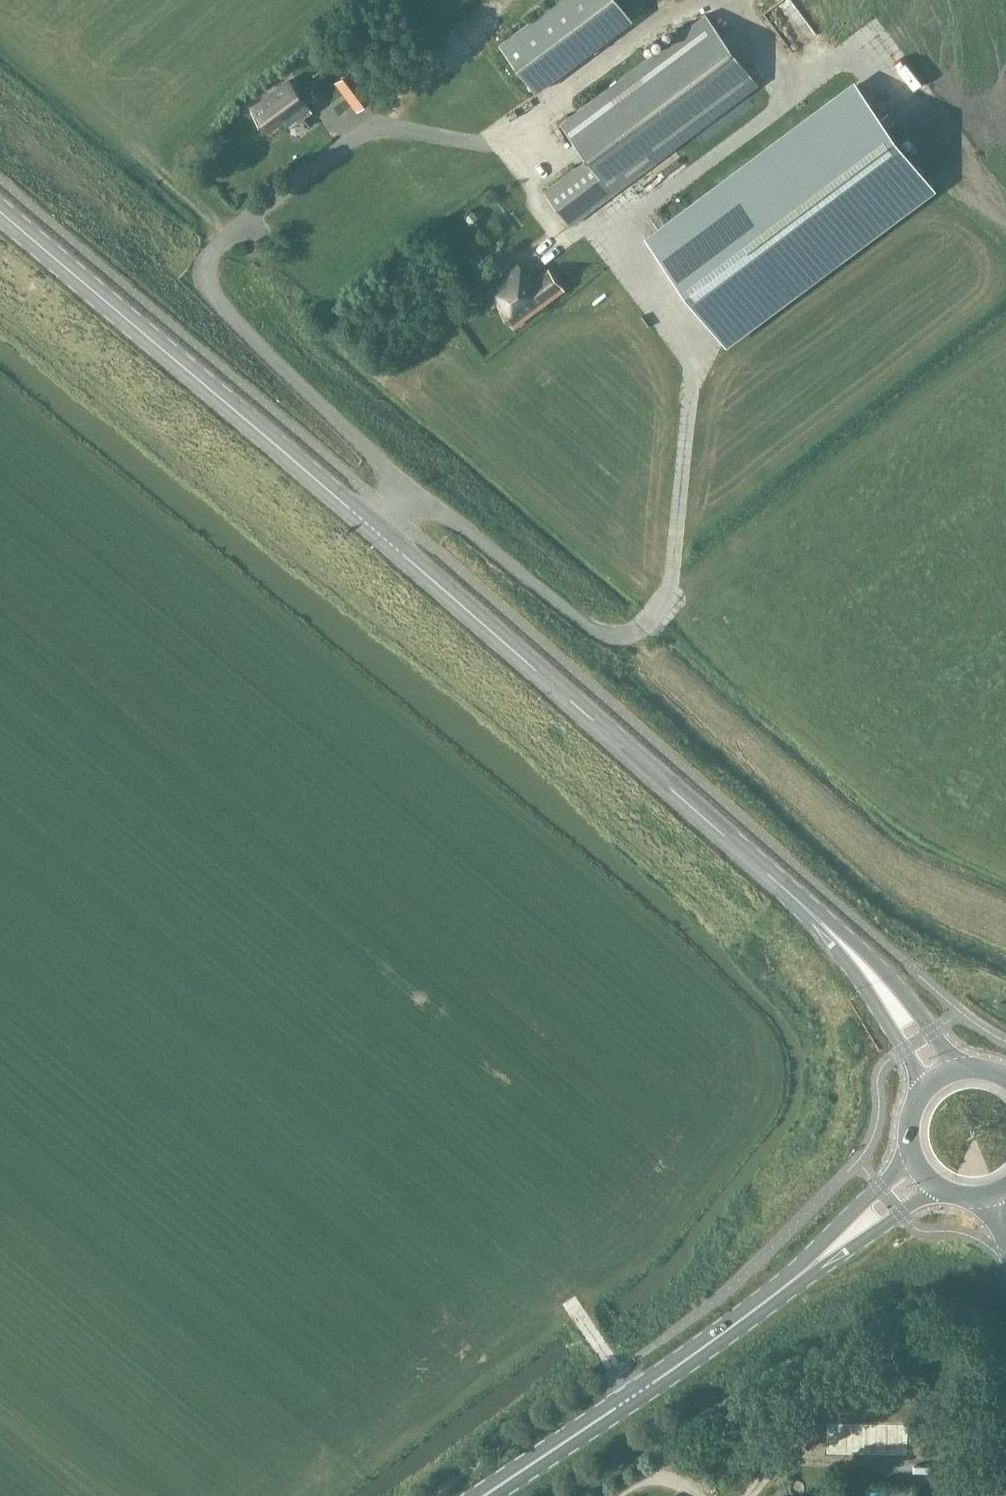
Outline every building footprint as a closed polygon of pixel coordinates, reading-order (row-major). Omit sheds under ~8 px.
[(499,42),(536,92),(633,19),(618,0),(555,0),(499,42)] [(569,226),(759,85),(706,13),(560,122),(587,158),(543,190),(569,226)] [(338,79),(359,108),(375,96),(354,67),(338,79)] [(290,80),(251,109),(268,132),(285,120),(291,127),(313,111),(290,80)] [(857,85),(648,241),(723,341),(932,184),(888,126),(895,121),(888,112),(882,117),(857,85)] [(517,253),(527,270),(548,258),(539,242),(517,253)] [(513,328),(565,289),(549,268),(534,279),(529,272),(528,273),(522,264),(520,265),(518,261),(482,288),(486,294),(488,293),(500,309),(499,310),(513,328)] [(917,1421),(823,1421),(825,1454),(918,1450),(917,1421)]
